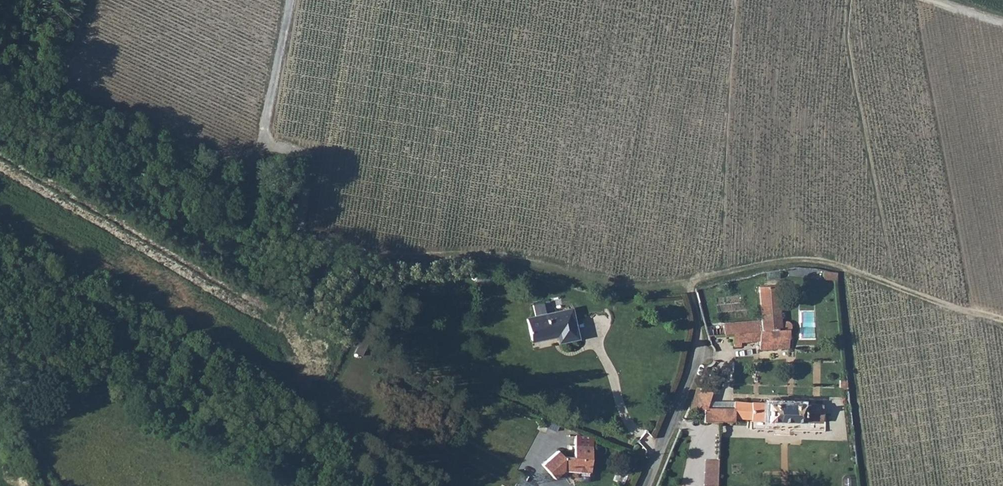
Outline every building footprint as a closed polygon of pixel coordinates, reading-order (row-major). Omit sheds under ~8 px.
[(779,322),(780,321),(776,285),(757,286),(760,319),(723,322),(724,333),(732,332),(781,329),(779,327),(779,326),(778,324),(779,323),(779,322)] [(571,310),(527,320),(531,341),(558,335),(559,342),(577,338),(571,310)] [(781,329),(732,332),(734,345),(741,345),(740,341),(759,340),(759,348),(769,348),(788,347),(787,338),(786,329),(787,328),(788,327),(789,325),(789,324),(789,323),(788,322),(787,321),(785,320),(783,319),(782,320),(780,321),(779,322),(779,323),(778,324),(779,326),(779,327),(781,329)] [(697,386),(688,408),(704,409),(703,414),(703,420),(719,421),(733,421),(733,418),(750,418),(750,419),(780,420),(788,420),(794,421),(803,421),(804,404),(751,401),(751,402),(733,401),(733,408),(707,407),(713,389),(697,386)] [(560,451),(543,466),(556,480),(565,471),(591,473),(592,460),(565,457),(560,451)] [(704,460),(704,485),(717,485),(718,460),(704,460)]
